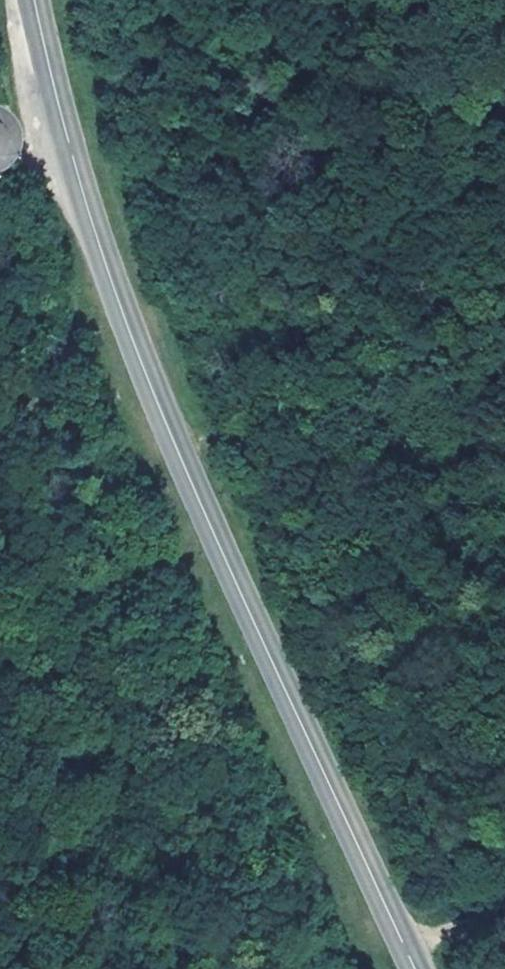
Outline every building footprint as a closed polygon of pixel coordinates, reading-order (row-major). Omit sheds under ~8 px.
[(14,156),(18,150),(19,143),(18,136),(13,130),(7,127),(0,126),(0,160),(1,161),(8,160),(14,156)]
